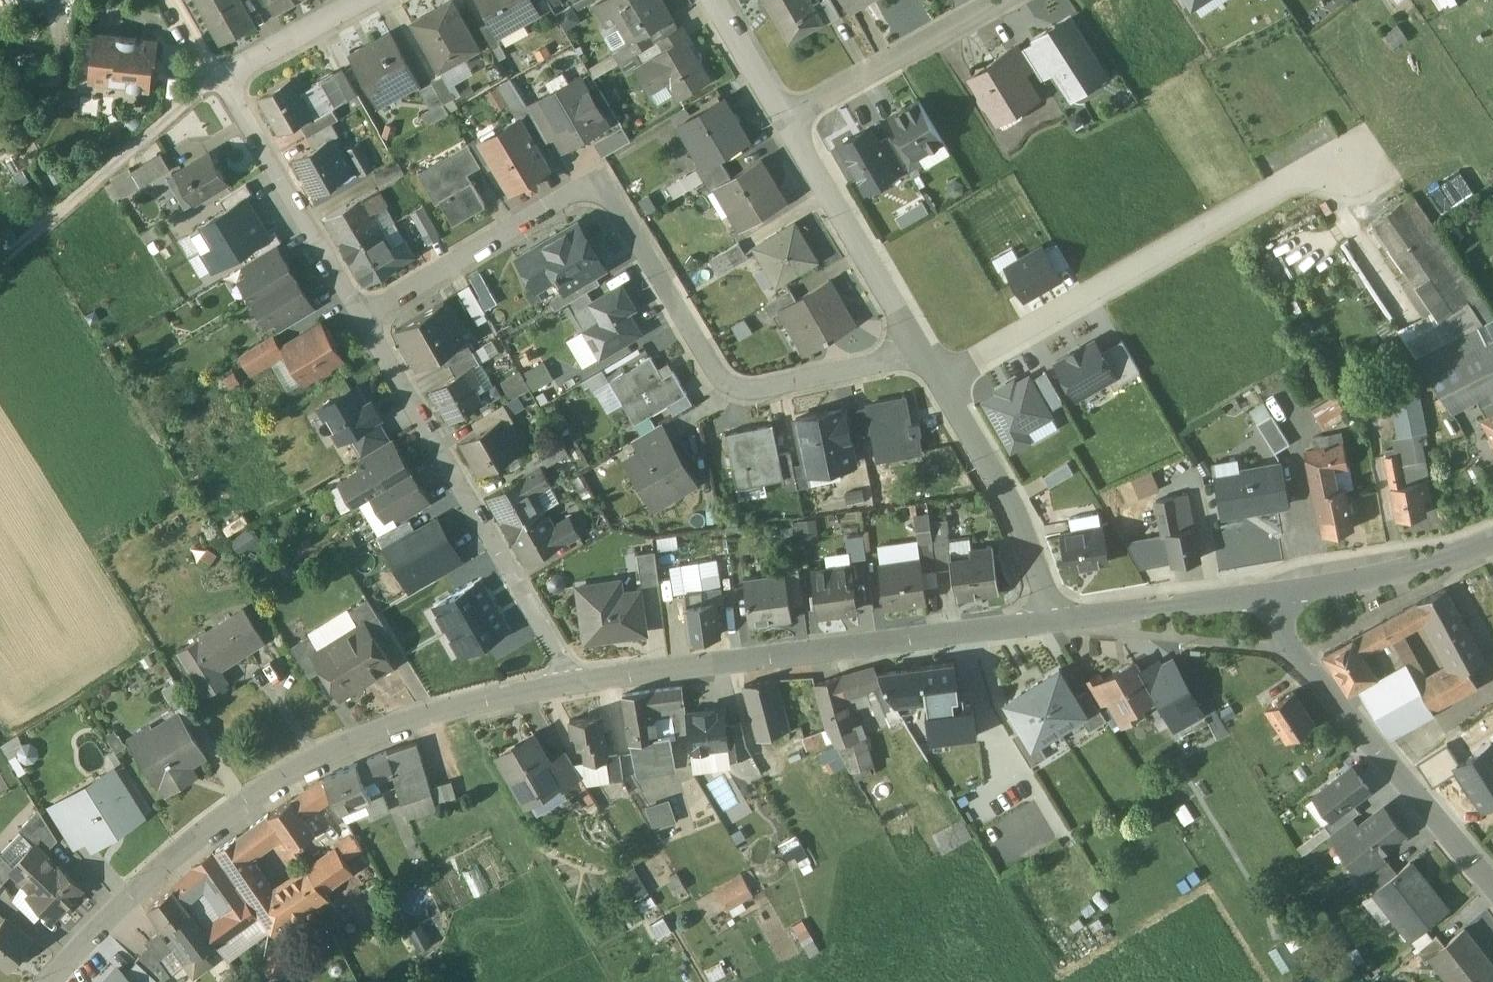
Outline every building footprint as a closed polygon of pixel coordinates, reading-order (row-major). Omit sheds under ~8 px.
[(26,13),(49,0),(18,0),(26,13)] [(237,0),(195,0),(221,46),(253,28),(237,0)] [(274,16),(300,1),(300,0),(266,0),(274,16)] [(526,0),(475,0),(490,26),(498,41),(500,40),(537,20),(526,0)] [(605,4),(629,46),(630,47),(670,23),(661,8),(655,12),(647,0),(612,0),(605,4)] [(806,0),(760,0),(787,48),(822,29),(813,12),(806,0)] [(850,17),(880,0),(840,0),(850,17)] [(1192,11),(1209,0),(1185,0),(1192,11)] [(1458,16),(1449,0),(1436,0),(1433,2),(1445,24),(1458,16)] [(828,3),(813,12),(822,29),(826,27),(828,30),(840,23),(828,3)] [(478,53),(451,4),(434,14),(436,17),(413,30),(438,76),(478,53)] [(629,46),(605,4),(594,11),(607,33),(602,36),(614,55),(629,46)] [(614,55),(612,56),(619,68),(656,46),(676,34),(670,23),(630,47),(629,46),(614,55)] [(498,41),(490,26),(480,32),(492,54),(504,48),(500,40),(498,41)] [(1070,28),(1035,51),(1070,104),(1105,81),(1070,28)] [(676,34),(656,46),(662,56),(683,44),(684,45),(688,43),(681,32),(676,34)] [(417,89),(391,39),(350,61),(377,111),(417,89)] [(154,47),(135,45),(135,44),(133,43),(133,44),(120,43),(120,42),(119,42),(119,43),(95,40),(93,55),(92,55),(92,56),(93,57),(92,65),(91,64),(91,66),(92,66),(91,72),(115,75),(130,76),(128,92),(130,92),(130,90),(138,90),(138,91),(140,92),(140,91),(147,91),(149,78),(151,78),(154,47)] [(662,56),(652,62),(654,65),(635,76),(648,100),(668,89),(677,106),(708,88),(684,45),(683,44),(662,56)] [(1022,59),(1041,88),(1054,80),(1035,51),(1022,59)] [(1022,59),(1018,52),(1007,59),(1021,82),(1032,75),(1022,59)] [(1007,59),(993,68),(995,70),(970,85),(980,101),(979,106),(983,113),(988,114),(996,128),(1034,104),(1021,82),(1007,59)] [(115,75),(91,72),(90,85),(107,87),(115,75)] [(130,76),(115,75),(107,87),(106,90),(128,92),(130,76)] [(331,78),(315,87),(316,89),(331,114),(332,114),(347,105),(331,78)] [(454,101),(442,80),(431,86),(443,108),(454,101)] [(577,84),(537,108),(549,128),(561,149),(584,136),(587,141),(604,131),(577,84)] [(298,99),(290,85),(259,103),(278,137),(299,125),(310,120),(298,99)] [(443,108),(431,86),(418,93),(430,114),(443,108)] [(331,114),(316,89),(298,99),(310,120),(299,125),(302,130),(323,117),(330,129),(338,125),(332,114),(331,114)] [(484,103),(494,119),(507,110),(497,95),(484,103)] [(723,105),(676,133),(700,174),(700,175),(717,165),(747,147),(723,105)] [(537,108),(526,114),(538,135),(549,128),(537,108)] [(942,148),(918,109),(891,125),(902,143),(914,165),(915,164),(942,148)] [(323,117),(302,130),(308,142),(330,129),(323,117)] [(547,174),(519,125),(481,147),(479,148),(490,167),(505,194),(521,184),(529,180),(531,183),(532,183),(547,174)] [(330,129),(308,142),(315,152),(326,146),(326,147),(336,142),(337,141),(330,129)] [(629,148),(621,136),(597,151),(605,163),(629,148)] [(878,151),(870,137),(839,156),(865,200),(897,182),(878,151)] [(336,142),(326,147),(346,182),(357,176),(346,156),(336,142)] [(902,143),(891,149),(907,176),(908,178),(920,171),(915,164),(914,165),(902,143)] [(481,147),(479,144),(467,151),(480,173),(490,167),(479,148),(481,147)] [(878,151),(897,182),(907,176),(891,149),(889,145),(878,151)] [(326,147),(326,146),(315,152),(294,164),(315,199),(346,182),(326,147)] [(372,175),(358,149),(346,156),(357,176),(360,182),(372,175)] [(480,173),(467,151),(456,157),(468,179),(480,173)] [(456,157),(416,180),(434,211),(440,208),(452,230),(483,212),(472,194),(473,194),(465,181),(468,179),(456,157)] [(161,158),(132,176),(140,189),(169,172),(161,158)] [(204,160),(172,179),(180,192),(185,189),(195,205),(226,187),(215,169),(210,172),(204,160)] [(717,165),(700,175),(700,174),(665,194),(672,206),(702,188),(723,176),(724,176),(717,165)] [(403,181),(397,170),(373,184),(379,195),(403,181)] [(729,187),(714,196),(714,197),(738,236),(783,209),(774,194),(771,196),(756,171),(729,187)] [(723,176),(702,188),(709,200),(714,197),(714,196),(729,187),(723,176)] [(532,183),(531,183),(529,180),(521,184),(527,194),(531,195),(535,193),(536,189),(532,183)] [(220,205),(226,214),(245,203),(251,199),(245,189),(220,205)] [(375,195),(362,203),(370,219),(384,211),(375,195)] [(245,203),(226,214),(190,236),(214,275),(248,254),(268,241),(245,203)] [(362,203),(327,222),(346,257),(381,237),(370,219),(362,203)] [(1413,208),(1372,235),(1439,331),(1442,329),(1455,348),(1416,370),(1452,424),(1478,411),(1492,403),(1492,326),(1432,234),(1413,208)] [(438,245),(428,228),(417,234),(427,252),(438,245)] [(601,277),(574,232),(522,264),(539,294),(554,285),(556,288),(559,286),(565,298),(566,298),(591,283),(601,277)] [(794,232),(753,256),(775,294),(816,270),(794,232)] [(381,237),(346,257),(365,291),(400,272),(390,254),(381,237)] [(268,241),(248,254),(254,263),(273,252),(281,248),(275,238),(268,241)] [(404,246),(390,254),(400,272),(414,264),(404,246)] [(254,263),(242,270),(248,280),(279,262),(273,252),(254,263)] [(738,252),(708,270),(717,285),(747,267),(738,252)] [(1055,255),(1044,262),(1057,284),(1068,278),(1055,255)] [(1006,279),(1024,311),(1060,290),(1057,284),(1044,262),(1042,258),(1006,279)] [(248,280),(239,286),(253,308),(294,283),(280,261),(279,262),(248,280)] [(294,283),(253,308),(266,330),(275,325),(306,306),(307,305),(294,283)] [(591,283),(566,298),(565,298),(548,308),(554,318),(585,300),(597,293),(591,283)] [(838,307),(829,291),(796,310),(780,320),(780,321),(790,336),(797,332),(813,358),(850,336),(834,310),(838,307)] [(633,317),(620,294),(591,310),(588,311),(589,313),(600,330),(583,340),(599,367),(640,342),(627,321),(633,317)] [(460,300),(475,326),(484,321),(469,295),(460,300)] [(790,299),(764,315),(771,326),(780,321),(780,320),(796,310),(790,299)] [(585,300),(566,311),(573,323),(589,313),(588,311),(591,310),(585,300)] [(306,306),(275,325),(281,335),(312,317),(306,306)] [(443,309),(401,333),(411,349),(404,353),(415,372),(437,359),(440,363),(466,348),(443,309)] [(320,331),(283,353),(303,387),(317,379),(322,381),(329,377),(330,371),(341,365),(333,352),(336,351),(327,335),(324,337),(320,331)] [(268,343),(239,361),(247,376),(276,358),(268,343)] [(466,348),(440,363),(446,374),(447,373),(472,359),(466,348)] [(1122,352),(1100,364),(1114,388),(1118,395),(1139,384),(1122,352)] [(1069,367),(1056,374),(1075,409),(1114,388),(1100,364),(1094,353),(1081,360),(1080,359),(1068,365),(1069,367)] [(472,359),(447,373),(454,384),(463,379),(464,380),(479,372),(472,359)] [(648,365),(607,391),(632,433),(665,414),(685,402),(672,380),(661,386),(648,365)] [(522,381),(533,399),(552,388),(542,369),(522,381)] [(454,384),(430,398),(430,399),(432,398),(439,410),(437,411),(438,412),(439,411),(449,428),(480,411),(464,380),(463,379),(454,384)] [(518,379),(502,387),(513,407),(529,399),(518,379)] [(593,398),(607,391),(601,379),(586,386),(593,398)] [(1044,384),(1030,391),(1048,423),(1062,415),(1044,384)] [(1030,391),(1028,389),(984,414),(1011,462),(1028,452),(1023,443),(1050,427),(1048,423),(1030,391)] [(354,394),(319,415),(339,449),(347,444),(376,426),(380,424),(370,409),(365,412),(354,394)] [(1414,400),(1389,405),(1392,416),(1416,411),(1414,400)] [(685,402),(665,414),(671,425),(691,413),(685,402)] [(1478,411),(1486,430),(1492,427),(1492,403),(1478,411)] [(909,435),(904,409),(866,416),(867,419),(871,444),(879,442),(885,470),(920,463),(917,446),(921,445),(918,433),(909,435)] [(1345,430),(1333,410),(1310,423),(1322,443),(1345,430)] [(1416,411),(1392,416),(1399,451),(1417,448),(1417,449),(1425,447),(1418,411),(1416,411)] [(503,413),(470,431),(476,442),(460,451),(471,471),(479,485),(522,460),(506,433),(512,430),(503,413)] [(842,418),(794,429),(803,472),(806,484),(808,483),(853,474),(842,418)] [(867,419),(855,421),(860,446),(871,444),(867,419)] [(376,426),(347,444),(360,465),(389,448),(376,426)] [(1486,430),(1482,432),(1492,453),(1492,427),(1486,430)] [(1289,457),(1272,428),(1257,437),(1274,466),(1289,457)] [(658,433),(630,449),(638,463),(646,459),(650,465),(670,453),(658,433)] [(772,434),(724,444),(736,499),(763,493),(782,490),(783,489),(778,464),(772,434)] [(1340,446),(1311,452),(1314,464),(1343,458),(1340,446)] [(360,465),(358,466),(364,476),(395,458),(389,448),(360,465)] [(1417,449),(1417,448),(1399,451),(1399,452),(1396,460),(1384,463),(1386,469),(1383,469),(1396,533),(1426,527),(1423,514),(1430,512),(1417,449)] [(670,453),(650,465),(646,459),(638,463),(625,471),(640,496),(648,498),(657,513),(693,491),(682,473),(680,475),(669,457),(671,455),(670,453)] [(524,473),(529,482),(541,476),(565,464),(560,454),(524,473)] [(364,476),(358,480),(371,503),(409,480),(395,458),(364,476)] [(1314,464),(1305,466),(1310,488),(1329,484),(1347,480),(1343,458),(1314,464)] [(789,462),(778,464),(783,489),(782,490),(785,501),(797,498),(792,475),(789,462)] [(803,472),(792,475),(797,498),(797,499),(810,496),(808,483),(806,484),(803,472)] [(1067,475),(1043,489),(1049,500),(1073,486),(1067,475)] [(550,492),(541,476),(529,482),(524,485),(533,502),(550,492)] [(1279,478),(1213,490),(1220,530),(1286,520),(1279,478)] [(358,480),(340,491),(354,513),(371,503),(358,480)] [(409,480),(371,503),(384,525),(391,521),(422,502),(409,480)] [(1347,480),(1329,484),(1333,504),(1344,501),(1345,502),(1351,500),(1347,480)] [(1150,482),(1130,491),(1139,511),(1159,502),(1150,482)] [(1329,484),(1311,488),(1315,507),(1333,504),(1329,484)] [(524,485),(488,505),(507,538),(543,518),(533,502),(524,485)] [(763,493),(736,499),(738,509),(765,504),(763,493)] [(1315,507),(1314,508),(1323,550),(1353,543),(1345,502),(1344,501),(1333,504),(1315,507)] [(422,502),(391,521),(397,531),(428,513),(422,502)] [(1187,509),(1156,514),(1163,549),(1165,548),(1165,546),(1193,541),(1187,509)] [(543,518),(507,538),(526,572),(562,552),(552,535),(543,518)] [(579,543),(569,525),(552,535),(562,552),(579,543)] [(413,541),(405,527),(375,545),(383,559),(387,556),(413,541)] [(1093,527),(1069,531),(1072,545),(1096,541),(1093,527)] [(413,541),(387,556),(397,573),(392,576),(408,604),(435,589),(435,588),(459,574),(453,564),(433,529),(413,541)] [(238,559),(261,547),(253,532),(231,544),(238,559)] [(1072,545),(1061,547),(1067,582),(1108,575),(1102,540),(1096,541),(1072,545)] [(1193,541),(1165,546),(1165,548),(1171,576),(1171,578),(1199,572),(1193,541)] [(863,544),(845,546),(849,572),(866,569),(863,544)] [(947,544),(931,546),(932,551),(936,582),(951,581),(948,565),(950,565),(947,544)] [(1140,581),(1171,576),(1165,548),(1163,549),(1125,555),(1140,581)] [(932,551),(916,553),(919,572),(920,572),(922,585),(936,582),(932,551)] [(950,565),(948,565),(951,581),(955,611),(956,611),(956,610),(976,607),(977,608),(978,608),(978,607),(985,606),(986,607),(987,607),(987,605),(997,604),(997,606),(999,606),(993,559),(991,559),(991,561),(971,563),(970,562),(950,565)] [(653,560),(635,563),(639,596),(657,593),(653,560)] [(919,572),(878,577),(884,619),(926,613),(922,585),(920,572),(919,572)] [(850,578),(811,583),(817,628),(856,623),(850,578)] [(797,583),(784,585),(788,618),(801,616),(797,583)] [(784,585),(743,590),(749,636),(789,631),(788,618),(784,585)] [(433,617),(447,642),(493,615),(479,590),(433,617)] [(638,601),(598,607),(596,594),(577,597),(585,651),(643,643),(638,601)] [(699,602),(683,604),(688,651),(718,647),(714,615),(701,616),(699,602)] [(1442,602),(1416,618),(1425,634),(1438,657),(1466,642),(1442,602)] [(385,638),(366,608),(348,619),(358,635),(363,632),(372,646),(385,638)] [(508,640),(493,615),(447,642),(462,666),(508,640)] [(244,618),(179,658),(206,702),(225,690),(216,675),(225,669),(225,670),(262,647),(244,618)] [(1416,618),(1400,625),(1410,642),(1425,634),(1416,618)] [(1400,625),(1381,636),(1391,653),(1402,647),(1410,642),(1400,625)] [(372,646),(363,632),(358,635),(338,647),(364,690),(390,674),(372,646)] [(1381,636),(1353,652),(1363,668),(1374,663),(1391,653),(1381,636)] [(1466,642),(1438,657),(1450,679),(1478,663),(1466,642)] [(308,644),(290,655),(309,685),(321,678),(312,663),(318,659),(308,644)] [(318,659),(312,663),(321,678),(339,706),(364,690),(338,647),(318,659)] [(1427,692),(1402,647),(1391,653),(1406,678),(1417,697),(1427,692)] [(1363,668),(1353,652),(1324,668),(1347,704),(1373,690),(1375,689),(1363,668)] [(1391,653),(1374,663),(1389,688),(1406,678),(1391,653)] [(1450,679),(1427,692),(1417,697),(1431,724),(1477,699),(1469,683),(1485,674),(1479,663),(1478,663),(1450,679)] [(952,675),(920,679),(921,681),(924,710),(926,710),(928,723),(953,720),(952,707),(956,707),(952,675)] [(1152,679),(1139,686),(1154,711),(1171,741),(1201,725),(1172,675),(1155,684),(1152,679)] [(1139,686),(1134,676),(1101,695),(1098,690),(1096,691),(1109,713),(1122,736),(1141,725),(1138,720),(1154,711),(1139,686)] [(1389,688),(1377,694),(1373,690),(1347,704),(1356,717),(1363,714),(1388,752),(1433,729),(1431,724),(1417,697),(1406,678),(1389,688)] [(874,681),(839,691),(844,709),(865,703),(883,698),(877,688),(874,681)] [(883,698),(892,715),(924,710),(921,681),(877,688),(883,698)] [(1058,684),(1032,700),(1058,743),(1079,730),(1085,727),(1075,711),(1059,684),(1059,683),(1058,683),(1058,684)] [(174,689),(160,697),(172,717),(186,709),(174,689)] [(839,691),(814,698),(816,706),(820,717),(826,738),(828,741),(831,748),(833,751),(837,757),(859,751),(853,740),(844,709),(839,691)] [(1109,713),(1096,691),(1083,699),(1086,703),(1087,704),(1097,719),(1109,713)] [(783,741),(770,692),(742,697),(757,750),(783,741)] [(680,698),(620,706),(628,754),(629,753),(654,749),(654,747),(651,730),(671,726),(674,745),(687,743),(684,724),(680,698)] [(892,715),(883,698),(865,703),(873,725),(881,741),(902,733),(894,718),(892,715)] [(1032,700),(1006,715),(1005,715),(1004,716),(1005,717),(1021,743),(1031,759),(1037,756),(1058,743),(1032,700)] [(1087,704),(1075,711),(1085,727),(1079,730),(1088,744),(1106,734),(1097,720),(1097,719),(1087,704)] [(1293,706),(1266,723),(1283,750),(1286,755),(1313,738),(1293,706)] [(928,723),(926,723),(930,759),(976,754),(971,718),(953,720),(928,723)] [(722,720),(684,724),(687,743),(690,762),(726,758),(727,757),(724,736),(722,720)] [(203,765),(176,721),(151,736),(154,741),(132,754),(128,747),(127,747),(156,794),(158,793),(163,801),(182,789),(177,781),(203,765)] [(600,726),(568,732),(571,748),(574,748),(577,760),(582,759),(584,773),(604,770),(607,769),(606,767),(600,726)] [(739,734),(724,736),(727,757),(726,758),(728,771),(751,768),(745,758),(739,734)] [(828,741),(810,747),(813,758),(833,751),(831,748),(828,741)] [(1021,743),(1011,749),(1030,780),(1046,770),(1037,756),(1031,759),(1021,743)] [(0,755),(8,769),(14,765),(22,773),(32,771),(34,765),(34,757),(29,751),(20,754),(15,746),(0,755)] [(654,749),(629,753),(633,776),(634,776),(636,788),(674,781),(668,746),(654,747),(654,749)] [(535,750),(517,760),(515,757),(500,766),(524,808),(535,801),(536,803),(539,801),(541,805),(558,795),(560,799),(563,798),(550,775),(535,750)] [(859,751),(837,757),(856,792),(875,786),(866,750),(859,751)] [(415,753),(387,762),(392,784),(400,812),(430,803),(415,753)] [(387,762),(367,770),(376,790),(392,784),(387,762)] [(567,765),(550,775),(563,798),(580,788),(567,765)] [(618,765),(606,767),(607,769),(604,770),(608,793),(622,790),(618,765)] [(367,770),(355,774),(364,795),(376,790),(367,770)] [(355,774),(323,787),(331,805),(331,806),(338,821),(340,820),(356,813),(369,808),(364,795),(355,774)] [(141,826),(112,779),(93,791),(98,799),(70,817),(64,808),(51,816),(73,854),(85,847),(89,854),(120,835),(122,838),(141,826)] [(1352,783),(1314,813),(1331,834),(1331,835),(1352,819),(1369,805),(1352,783)] [(323,787),(317,789),(302,800),(315,816),(322,811),(331,805),(323,787)] [(452,790),(433,795),(437,813),(456,809),(452,790)] [(315,816),(302,800),(291,808),(302,825),(315,816)] [(430,803),(400,812),(405,828),(435,820),(430,803)] [(369,808),(356,813),(362,830),(383,822),(376,805),(369,808)] [(331,806),(322,811),(332,828),(342,824),(340,820),(338,821),(331,806)] [(302,825),(291,808),(267,825),(282,847),(290,858),(313,842),(302,825)] [(668,813),(645,822),(654,843),(676,835),(668,813)] [(1352,819),(1331,835),(1331,834),(1323,840),(1331,850),(1353,833),(1359,828),(1352,819)] [(1360,840),(1337,858),(1357,883),(1379,867),(1403,848),(1384,822),(1360,840)] [(56,850),(32,825),(18,839),(34,854),(35,853),(44,862),(56,850)] [(267,825),(248,839),(262,860),(272,854),(280,849),(282,847),(267,825)] [(974,851),(963,833),(932,850),(943,868),(974,851)] [(1353,833),(1331,850),(1337,858),(1360,840),(1353,833)] [(248,839),(235,848),(249,869),(262,860),(248,839)] [(353,844),(339,852),(349,866),(361,860),(353,844)] [(249,869),(235,848),(215,862),(246,907),(266,893),(249,869)] [(296,870),(280,849),(272,854),(288,876),(296,870)] [(796,849),(779,858),(790,878),(807,870),(796,849)] [(44,862),(35,853),(34,854),(12,876),(9,879),(12,882),(32,901),(29,905),(52,927),(80,898),(44,862)] [(334,859),(305,879),(305,880),(320,902),(350,881),(334,859)] [(0,864),(0,890),(1,892),(12,882),(9,879),(12,876),(0,864)] [(213,864),(191,879),(201,893),(215,912),(237,898),(213,864)] [(1379,867),(1357,883),(1364,893),(1386,877),(1379,867)] [(1364,893),(1363,894),(1373,906),(1397,887),(1388,876),(1386,877),(1364,893)] [(1397,887),(1373,906),(1410,953),(1446,924),(1409,877),(1397,887)] [(201,893),(191,879),(180,889),(190,902),(201,893)] [(305,880),(272,903),(266,893),(246,907),(244,908),(257,927),(268,942),(289,930),(303,922),(302,921),(311,916),(324,907),(320,902),(305,880)] [(647,905),(634,880),(620,887),(633,912),(647,905)] [(190,902),(180,889),(173,895),(182,907),(190,902)] [(751,906),(742,889),(716,902),(727,924),(753,911),(751,906)] [(188,921),(171,898),(148,917),(163,939),(164,940),(169,936),(188,921)] [(237,898),(215,912),(223,923),(244,908),(237,898)] [(223,923),(202,938),(212,952),(215,957),(257,927),(244,908),(223,923)] [(188,921),(169,936),(192,967),(200,961),(212,952),(202,938),(188,921)] [(3,932),(6,929),(4,927),(4,928),(0,933),(0,973),(8,979),(32,949),(17,937),(14,941),(3,932)] [(820,963),(802,934),(791,940),(809,970),(820,963)] [(169,936),(164,940),(163,939),(157,944),(181,977),(183,975),(189,981),(199,981),(209,974),(200,961),(192,967),(169,936)] [(418,962),(429,956),(422,942),(411,947),(418,962)] [(157,944),(145,953),(148,958),(166,981),(174,981),(181,977),(157,944)] [(1432,970),(1433,971),(1443,981),(1492,981),(1492,980),(1483,968),(1463,944),(1444,960),(1432,970)] [(1436,950),(1417,967),(1425,977),(1433,971),(1432,970),(1444,960),(1436,950)] [(299,976),(285,957),(259,975),(264,981),(290,981),(299,976)] [(148,958),(134,971),(146,981),(166,981),(148,958)] [(134,971),(125,981),(146,981),(134,971)]
